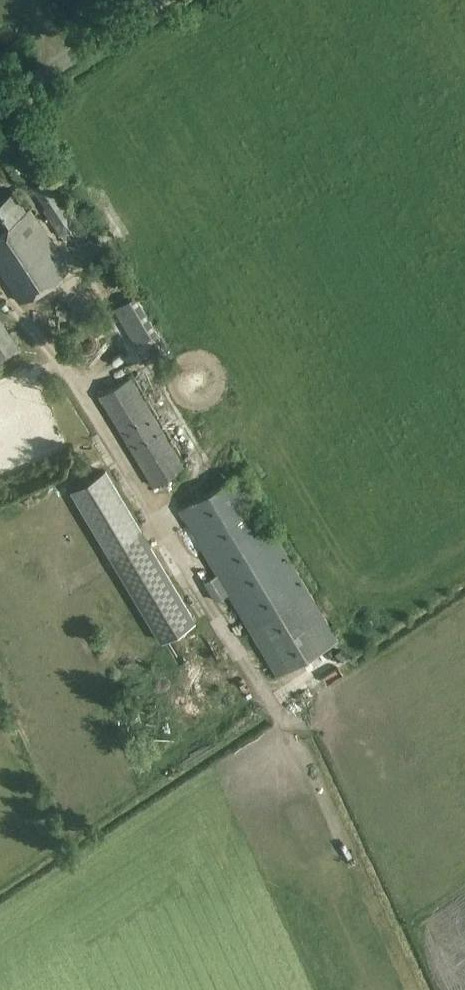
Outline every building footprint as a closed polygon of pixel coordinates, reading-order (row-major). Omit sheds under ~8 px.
[(44,210),(62,238),(81,226),(62,197),(61,198),(48,177),(32,187),(46,209),(44,210)] [(10,194),(0,200),(0,276),(18,302),(65,271),(24,208),(20,210),(10,194)] [(135,348),(157,335),(135,299),(113,312),(135,348)] [(20,346),(0,315),(0,359),(20,346)] [(153,490),(185,470),(131,380),(99,399),(153,490)] [(73,492),(163,643),(196,623),(106,472),(73,492)] [(340,641),(241,475),(179,512),(218,577),(205,585),(216,604),(230,596),(278,678),(340,641)]
